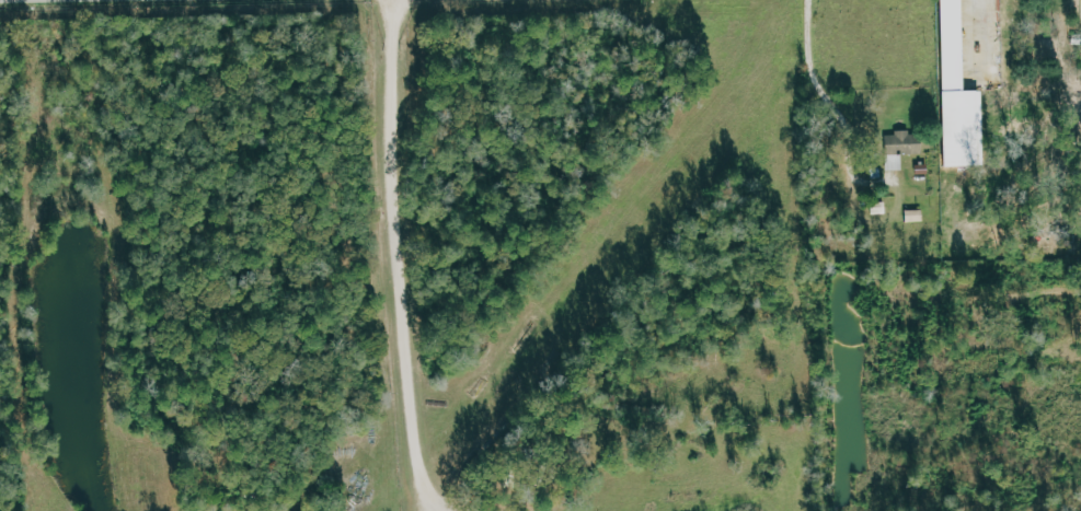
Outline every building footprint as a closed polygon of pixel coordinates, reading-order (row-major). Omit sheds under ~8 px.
[(975,166),(974,90),(960,90),(958,0),(938,0),(941,166),(975,166)] [(919,155),(920,132),(894,131),(894,135),(884,135),(884,154),(919,155)] [(870,214),(886,214),(886,202),(870,202),(870,214)] [(921,210),(904,210),(904,222),(921,222),(921,210)]
